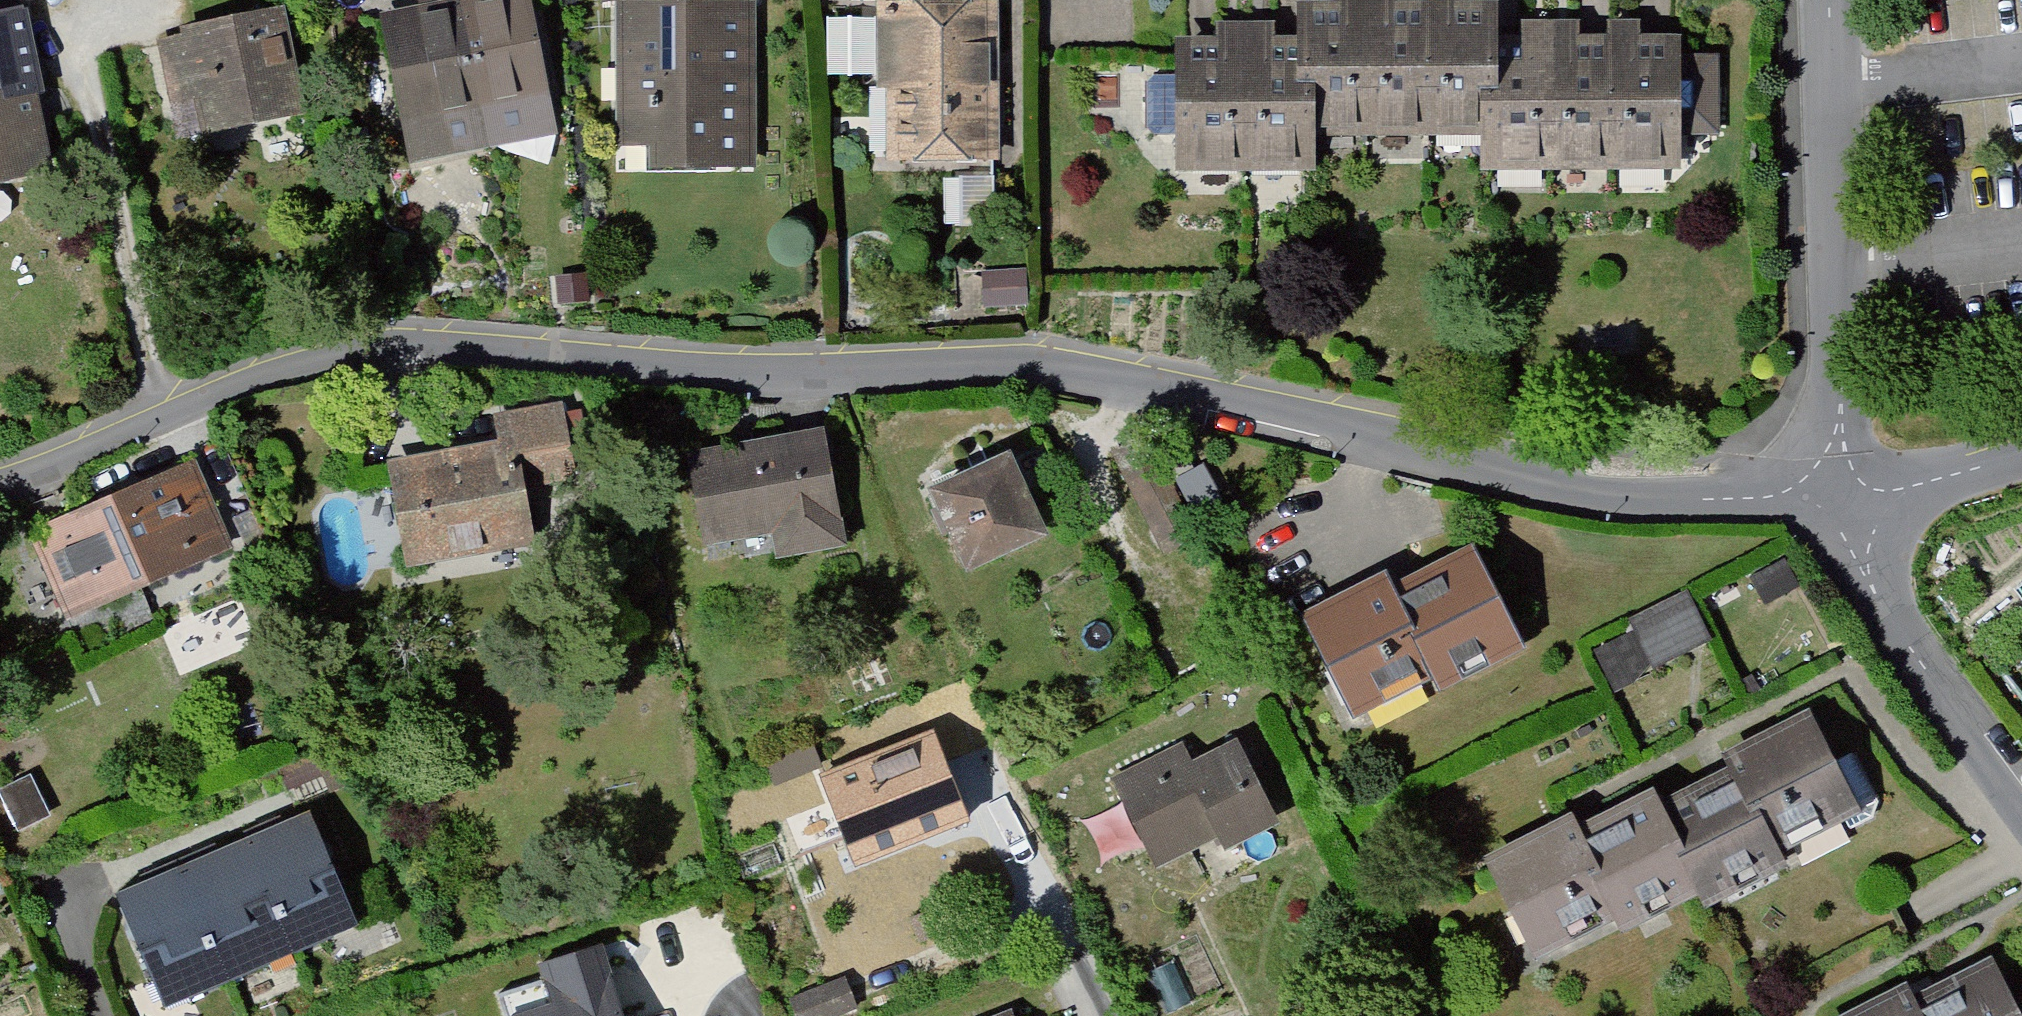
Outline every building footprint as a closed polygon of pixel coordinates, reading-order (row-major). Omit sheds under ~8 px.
[(484,153),(452,0),(412,0),(417,22),(373,30),(391,130),(412,127),(415,154),(432,166),(484,153)] [(484,153),(551,139),(558,120),(533,0),(526,0),(493,7),(492,0),(452,0),(484,153)] [(816,35),(885,37),(881,181),(1017,184),(1022,22),(910,18),(911,0),(817,0),(816,35)] [(1320,31),(1322,139),(1388,138),(1385,0),(1320,0),(1320,31)] [(1388,138),(1451,138),(1449,0),(1385,0),(1388,138)] [(1451,138),(1508,137),(1507,36),(1506,0),(1449,0),(1451,138)] [(766,13),(619,8),(615,169),(765,174),(766,13)] [(62,183),(31,10),(0,15),(0,194),(62,183)] [(156,44),(183,146),(312,112),(285,10),(156,44)] [(1320,31),(1254,32),(1257,175),(1323,174),(1322,139),(1320,31)] [(1634,31),(1571,34),(1574,179),(1638,178),(1634,31)] [(1693,31),(1634,31),(1638,178),(1697,177),(1693,31)] [(1254,32),(1181,33),(1183,177),(1257,175),(1254,32)] [(1571,34),(1507,36),(1510,178),(1574,179),(1571,34)] [(503,445),(394,467),(416,573),(553,545),(541,483),(587,473),(573,405),(498,420),(503,445)] [(834,437),(689,465),(706,558),(787,543),(791,568),(856,556),(834,437)] [(1021,461),(935,497),(971,584),(1057,548),(1021,461)] [(29,535),(68,625),(234,554),(196,464),(29,535)] [(1479,541),(1296,635),(1357,751),(1539,658),(1479,541)] [(1781,572),(1752,591),(1768,616),(1798,598),(1781,572)] [(1698,598),(1634,626),(1656,677),(1720,649),(1698,598)] [(1622,766),(1451,860),(1527,998),(1614,949),(1627,972),(1698,933),(1706,947),(1889,846),(1812,709),(1643,802),(1622,766)] [(1242,858),(1293,831),(1245,744),(1212,762),(1190,721),(1095,772),(1154,881),(1232,840),(1242,858)] [(943,743),(821,795),(856,877),(978,825),(943,743)] [(301,822),(239,846),(291,960),(357,934),(301,822)] [(239,846),(178,872),(228,986),(291,960),(239,846)] [(178,872),(108,902),(159,1015),(228,986),(178,872)] [(1839,1015),(2021,1015),(2021,981),(1991,928),(1839,1015)] [(495,999),(500,1015),(622,1015),(603,962),(495,999)] [(791,1005),(795,1015),(852,1015),(859,1013),(849,984),(791,1005)] [(1015,1007),(992,1015),(1018,1015),(1015,1007)]
